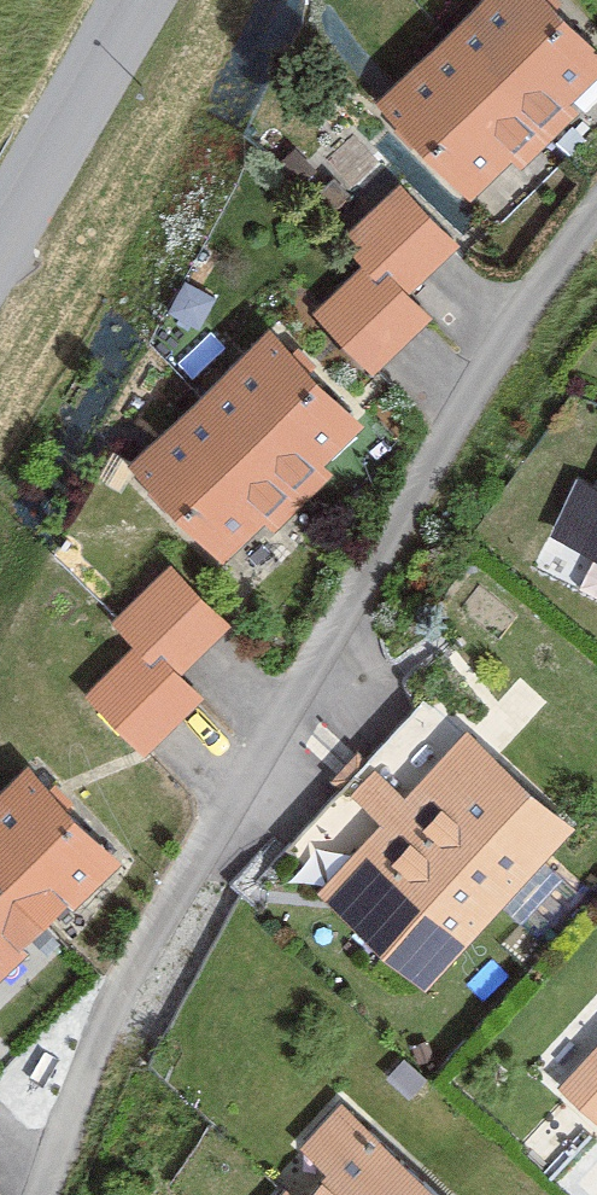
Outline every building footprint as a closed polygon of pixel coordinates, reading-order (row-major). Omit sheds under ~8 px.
[(374,89),(470,188),(596,65),(596,47),(552,0),(467,0),(374,89)] [(400,176),(346,231),(363,253),(318,295),(372,353),(421,307),(401,285),(455,235),(400,176)] [(268,321),(129,460),(218,549),(357,410),(268,321)] [(575,477),(555,521),(596,540),(596,487),(575,477)] [(133,644),(90,685),(145,742),(206,683),(185,661),(231,617),(172,556),(108,618),(133,644)] [(467,717),(315,878),(424,981),(577,821),(467,717)] [(0,776),(0,967),(121,850),(26,752),(0,776)] [(561,1076),(596,1107),(596,1035),(561,1076)] [(336,1082),(289,1131),(307,1148),(262,1194),(454,1194),(336,1082)]
